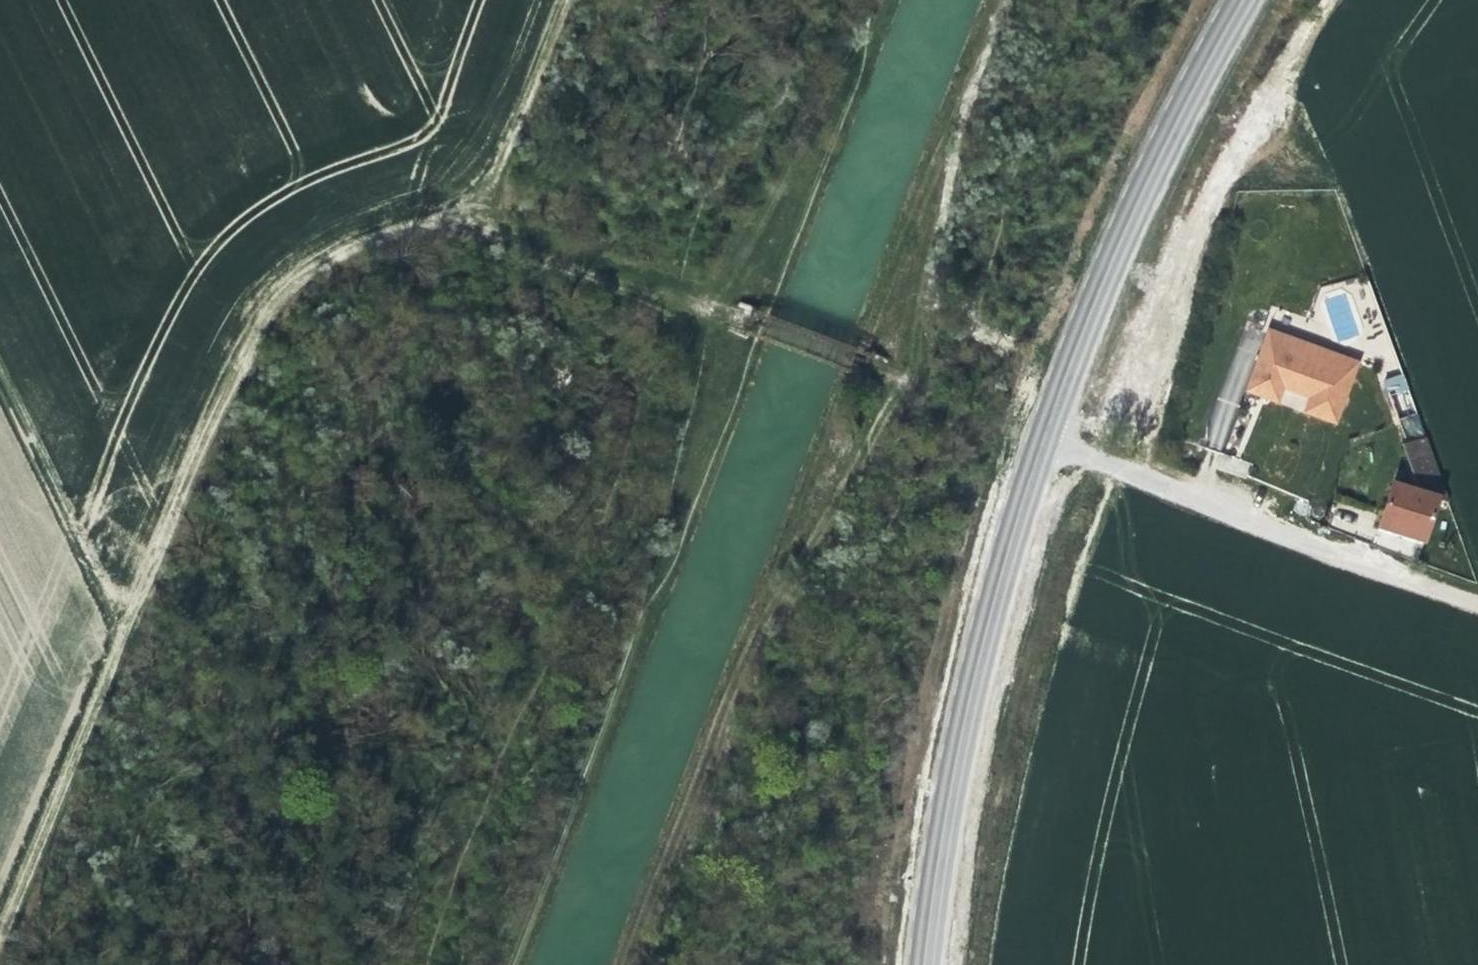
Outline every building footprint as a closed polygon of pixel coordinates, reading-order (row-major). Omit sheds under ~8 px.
[(1268,313),(1266,318),(1348,353),(1327,404),(1302,393),(1300,398),(1330,411),(1355,352),(1268,313)] [(1271,379),(1273,371),(1278,372),(1306,382),(1302,393),(1327,404),(1348,353),(1266,318),(1245,369),(1271,379)] [(1395,365),(1378,370),(1389,405),(1406,396),(1395,365)] [(1273,371),(1271,379),(1245,369),(1243,374),(1273,386),(1278,372),(1273,371)] [(1393,436),(1410,486),(1430,490),(1441,493),(1417,427),(1399,434),(1393,436)] [(1416,533),(1430,490),(1410,486),(1385,478),(1373,521),(1416,533)]
